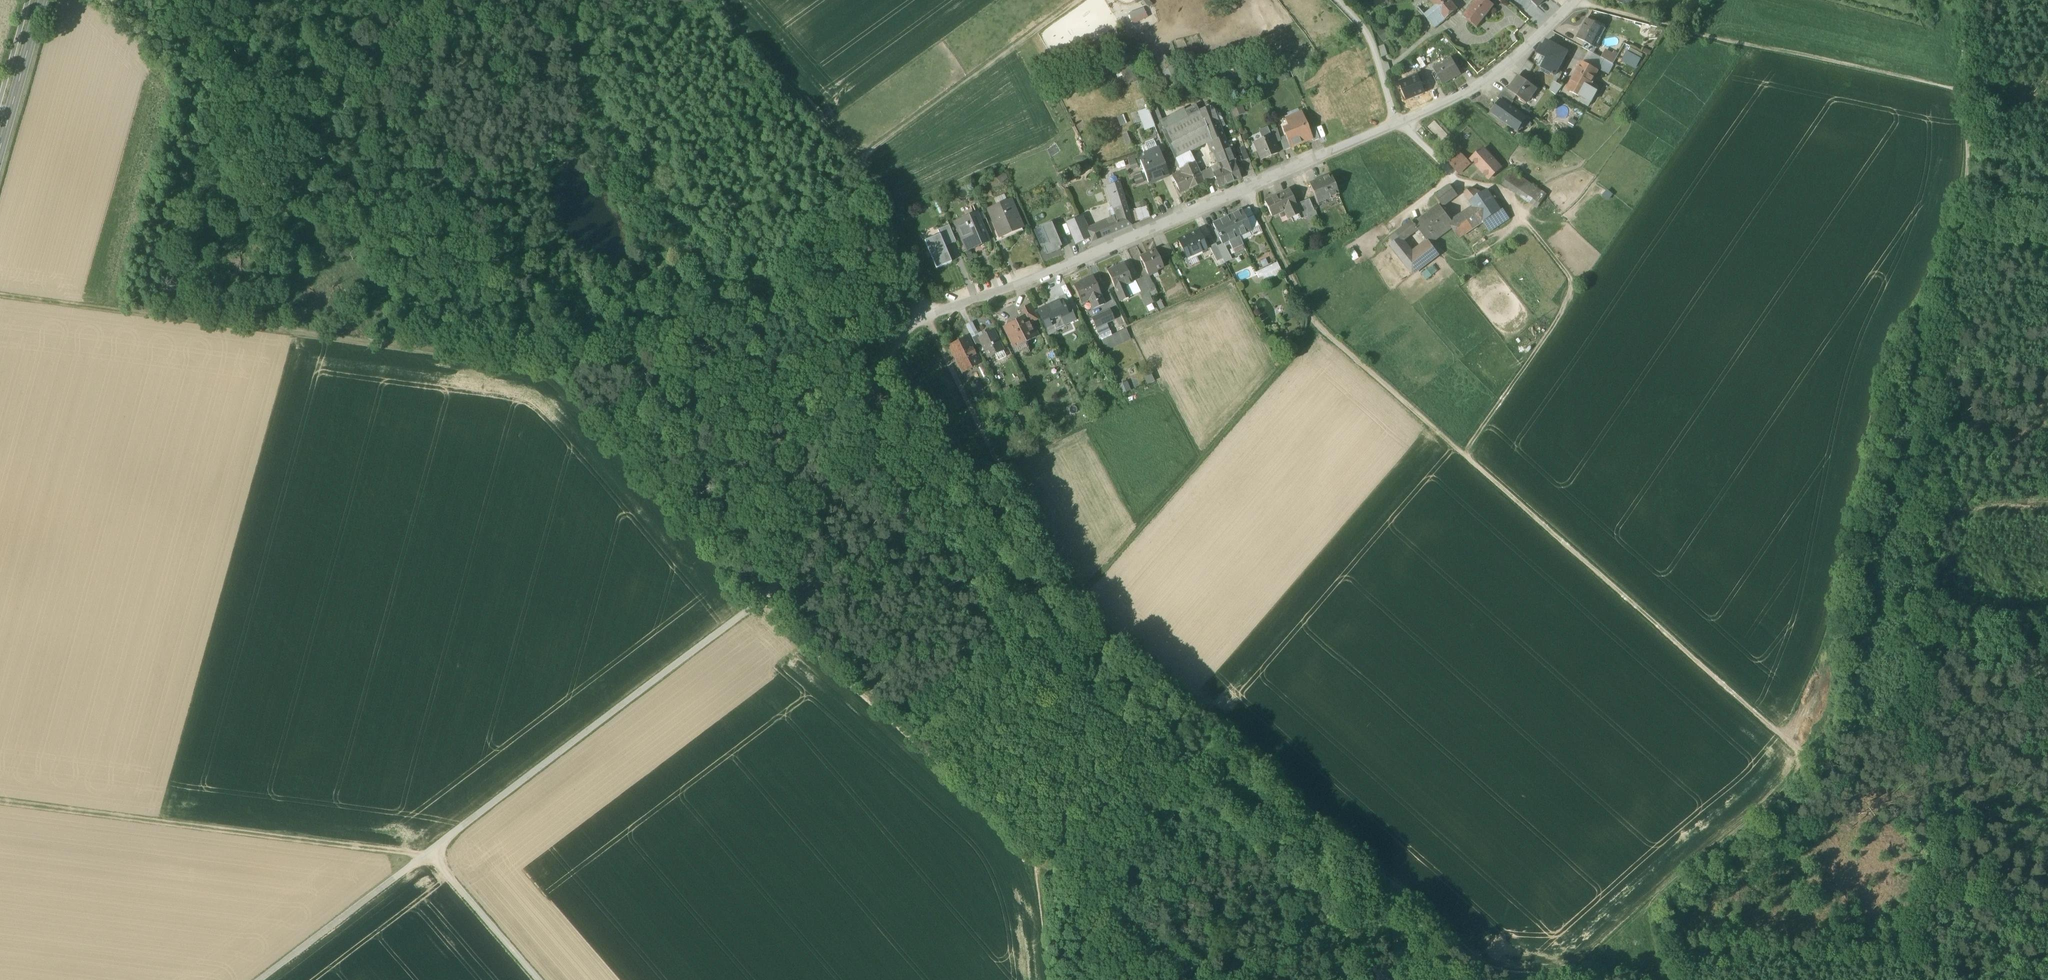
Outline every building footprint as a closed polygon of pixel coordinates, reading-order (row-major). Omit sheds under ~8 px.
[(1450,0),(1430,0),(1435,7),(1424,16),(1435,29),(1458,9),(1450,0)] [(1484,19),(1495,5),(1488,0),(1476,0),(1470,8),(1484,19)] [(1624,10),(1631,0),(1611,0),(1624,10)] [(1143,7),(1128,14),(1133,24),(1148,17),(1143,7)] [(1463,17),(1477,28),(1484,19),(1470,8),(1463,17)] [(1586,42),(1590,44),(1594,35),(1596,36),(1601,26),(1587,19),(1577,37),(1586,42)] [(1606,29),(1601,26),(1596,36),(1594,35),(1590,44),(1596,47),(1606,29)] [(1388,39),(1383,30),(1377,33),(1383,42),(1388,39)] [(1547,58),(1543,65),(1550,68),(1549,71),(1553,74),(1552,74),(1553,75),(1554,74),(1555,75),(1567,52),(1546,41),(1543,46),(1542,45),(1537,53),(1541,55),(1547,58)] [(1583,48),(1589,51),(1593,53),(1596,47),(1590,44),(1586,42),(1583,48)] [(1378,47),(1381,57),(1388,55),(1384,45),(1378,47)] [(1643,55),(1630,47),(1628,51),(1627,52),(1631,55),(1640,59),(1643,55)] [(1606,49),(1601,58),(1603,59),(1613,64),(1619,53),(1614,51),(1613,53),(1606,49)] [(1601,58),(1593,53),(1589,51),(1583,63),(1597,71),(1598,69),(1603,59),(1601,58)] [(1621,61),(1627,64),(1631,55),(1627,52),(1628,51),(1627,51),(1621,61)] [(1543,65),(1547,58),(1541,55),(1536,65),(1542,68),(1543,65)] [(1635,69),(1640,59),(1631,55),(1627,64),(1635,69)] [(1440,80),(1443,84),(1460,74),(1451,58),(1434,68),(1436,72),(1433,74),(1437,82),(1440,80)] [(1603,59),(1598,69),(1608,74),(1614,64),(1613,64),(1603,59)] [(1584,98),(1584,99),(1590,88),(1596,91),(1599,86),(1591,82),(1597,71),(1583,63),(1582,62),(1567,89),(1584,98)] [(1122,75),(1133,72),(1131,65),(1122,69),(1120,70),(1121,71),(1122,75)] [(1121,67),(1107,73),(1109,76),(1121,71),(1120,70),(1122,69),(1121,67)] [(1290,78),(1287,71),(1280,74),(1283,81),(1290,78)] [(1133,72),(1122,75),(1126,85),(1137,81),(1133,72)] [(1401,82),(1407,99),(1425,92),(1419,76),(1401,82)] [(1516,95),(1526,103),(1537,88),(1519,76),(1509,89),(1508,90),(1516,95)] [(1562,86),(1554,81),(1549,90),(1556,95),(1562,86)] [(1505,87),(1501,92),(1512,100),(1516,95),(1508,90),(1509,89),(1505,87)] [(1596,91),(1590,88),(1584,99),(1584,98),(1582,102),(1589,106),(1596,91)] [(1514,101),(1512,100),(1501,92),(1497,98),(1501,100),(1510,106),(1514,101)] [(1147,100),(1150,110),(1156,107),(1152,101),(1150,98),(1147,100)] [(1492,113),(1517,131),(1526,118),(1510,106),(1501,100),(1492,113)] [(1222,168),(1235,163),(1221,128),(1216,114),(1212,105),(1200,110),(1200,111),(1211,140),(1220,164),(1222,168)] [(1158,133),(1163,131),(1163,130),(1199,111),(1197,106),(1186,111),(1185,110),(1161,122),(1156,107),(1150,110),(1149,111),(1158,133)] [(1242,106),(1230,110),(1233,117),(1245,113),(1242,106)] [(1288,118),(1299,113),(1297,108),(1286,113),(1288,118)] [(1145,130),(1155,126),(1148,109),(1138,113),(1145,130)] [(1200,111),(1199,111),(1163,130),(1163,131),(1167,139),(1176,158),(1182,156),(1190,151),(1211,140),(1200,111)] [(1220,112),(1216,114),(1221,128),(1226,126),(1220,112)] [(1287,138),(1290,147),(1291,147),(1312,138),(1309,129),(1302,112),(1299,113),(1288,118),(1285,119),(1289,128),(1291,133),(1292,132),(1294,135),(1287,138)] [(1127,123),(1123,114),(1116,117),(1120,126),(1127,123)] [(1567,124),(1573,128),(1577,121),(1571,118),(1567,124)] [(1270,136),(1269,132),(1267,126),(1258,130),(1263,139),(1270,136)] [(1312,138),(1313,141),(1319,139),(1314,127),(1309,129),(1312,138)] [(1283,130),(1286,136),(1287,138),(1294,135),(1292,132),(1291,133),(1289,128),(1283,130)] [(1274,143),(1281,141),(1280,138),(1277,129),(1269,132),(1270,136),(1271,135),(1274,143)] [(1136,143),(1131,131),(1122,135),(1127,147),(1136,143)] [(1254,142),(1262,159),(1278,152),(1274,143),(1271,135),(1270,136),(1263,139),(1254,142)] [(1286,136),(1280,138),(1281,141),(1284,151),(1291,148),(1291,147),(1290,147),(1287,138),(1286,136)] [(1141,147),(1144,153),(1157,148),(1155,142),(1154,139),(1144,143),(1145,145),(1141,147)] [(1157,148),(1158,151),(1164,149),(1160,139),(1155,142),(1157,148)] [(1249,158),(1244,146),(1239,148),(1244,160),(1249,158)] [(1158,151),(1157,148),(1144,153),(1146,158),(1159,153),(1158,151)] [(1471,159),(1489,178),(1500,167),(1483,148),(1471,159)] [(1193,162),(1195,161),(1190,151),(1182,156),(1186,165),(1191,163),(1190,161),(1192,160),(1193,162)] [(1448,160),(1453,165),(1463,156),(1458,151),(1448,160)] [(1140,161),(1148,183),(1167,174),(1159,153),(1146,158),(1140,161)] [(1186,165),(1182,156),(1176,158),(1180,168),(1186,165)] [(1465,159),(1463,156),(1453,165),(1459,173),(1468,165),(1463,161),(1465,159)] [(1138,168),(1135,158),(1128,161),(1131,170),(1138,168)] [(1180,168),(1181,171),(1182,173),(1174,177),(1173,177),(1180,192),(1204,182),(1202,177),(1200,172),(1195,161),(1193,162),(1192,160),(1190,161),(1191,163),(1186,165),(1180,168)] [(1222,168),(1213,172),(1215,177),(1219,187),(1240,178),(1235,163),(1222,168)] [(1211,168),(1213,172),(1222,168),(1220,164),(1211,168)] [(1213,172),(1211,168),(1200,172),(1202,177),(1213,172)] [(1503,185),(1537,208),(1547,193),(1514,170),(1503,185)] [(1213,172),(1202,177),(1204,182),(1215,177),(1213,172)] [(1007,178),(1003,173),(996,179),(1000,184),(1007,178)] [(1309,183),(1317,202),(1338,193),(1330,174),(1309,183)] [(1134,178),(1136,184),(1143,181),(1141,176),(1134,178)] [(1108,186),(1110,195),(1121,191),(1119,182),(1108,186)] [(1435,195),(1442,204),(1457,194),(1450,184),(1435,195)] [(1465,192),(1470,200),(1481,193),(1470,187),(1465,192)] [(1284,210),(1288,219),(1300,213),(1296,204),(1289,190),(1265,201),(1271,216),(1284,210)] [(1473,206),(1479,214),(1484,221),(1500,210),(1486,190),(1481,193),(1470,200),(1470,201),(1473,206)] [(1125,205),(1121,191),(1110,195),(1114,207),(1119,205),(1119,207),(1125,205)] [(994,199),(997,206),(1007,202),(1004,195),(994,199)] [(1309,198),(1302,201),(1307,213),(1314,210),(1309,198)] [(993,221),(999,236),(1000,236),(1021,227),(1010,201),(1007,202),(997,206),(988,210),(993,221)] [(1308,216),(1307,213),(1302,201),(1296,204),(1300,213),(1302,219),(1308,216)] [(1131,225),(1125,205),(1119,207),(1119,205),(1114,207),(1116,212),(1114,212),(1115,216),(1106,220),(1112,233),(1131,225)] [(1439,205),(1427,214),(1442,235),(1452,227),(1451,225),(1453,223),(1451,220),(1439,205)] [(1146,206),(1141,208),(1144,218),(1150,216),(1146,206)] [(1473,206),(1462,213),(1468,222),(1479,214),(1473,206)] [(1144,219),(1144,218),(1141,208),(1141,207),(1135,209),(1135,210),(1138,220),(1144,219)] [(1245,218),(1253,215),(1249,207),(1241,210),(1245,218)] [(1133,222),(1138,220),(1135,210),(1130,212),(1133,222)] [(1241,210),(1229,216),(1238,234),(1250,228),(1245,218),(1241,210)] [(1506,219),(1500,210),(1484,221),(1490,230),(1506,219)] [(982,212),(977,214),(980,221),(985,219),(982,212)] [(1459,238),(1473,229),(1468,222),(1462,213),(1451,220),(1453,223),(1451,225),(1452,227),(1459,238)] [(958,227),(967,250),(988,241),(984,229),(983,230),(980,221),(977,214),(964,219),(966,224),(958,227)] [(1431,243),(1442,235),(1427,214),(1414,224),(1418,229),(1428,242),(1430,244),(1431,243)] [(1473,229),(1484,221),(1479,214),(1468,222),(1473,229)] [(1250,228),(1250,230),(1259,225),(1253,215),(1245,218),(1250,228)] [(1239,235),(1238,234),(1229,216),(1213,224),(1222,243),(1228,240),(1239,235)] [(1076,243),(1090,237),(1086,228),(1081,217),(1067,223),(1076,243)] [(1106,220),(1099,223),(1104,236),(1112,233),(1106,220)] [(987,223),(995,242),(1001,239),(1000,236),(999,236),(993,221),(987,223)] [(1412,221),(1404,227),(1410,235),(1418,229),(1414,224),(1412,221)] [(1043,246),(1047,255),(1060,250),(1059,247),(1061,246),(1051,222),(1041,227),(1048,243),(1043,246)] [(1099,223),(1086,228),(1090,237),(1091,242),(1104,236),(1099,223)] [(940,234),(944,246),(956,241),(949,225),(938,230),(940,234)] [(1262,231),(1259,225),(1250,230),(1251,230),(1253,235),(1262,231)] [(1048,243),(1041,227),(1034,230),(1041,246),(1043,246),(1048,243)] [(1404,227),(1397,233),(1400,238),(1403,241),(1410,235),(1404,227)] [(1187,257),(1188,260),(1196,256),(1195,254),(1207,248),(1198,230),(1178,239),(1186,258),(1187,257)] [(1241,241),(1253,235),(1251,230),(1239,235),(1241,241)] [(940,234),(924,241),(935,265),(942,261),(943,263),(950,260),(944,246),(940,234)] [(1239,235),(1228,240),(1232,248),(1243,243),(1241,241),(1239,235)] [(1391,245),(1403,261),(1413,254),(1403,241),(1400,238),(1391,245)] [(1428,242),(1413,254),(1403,261),(1412,274),(1438,254),(1431,243),(1430,244),(1428,242)] [(1245,250),(1243,243),(1232,248),(1235,255),(1245,250)] [(1168,244),(1163,246),(1168,256),(1172,253),(1168,244)] [(1217,261),(1223,258),(1218,248),(1216,244),(1210,247),(1217,261)] [(1225,245),(1218,248),(1223,258),(1229,254),(1225,245)] [(1163,258),(1168,256),(1163,246),(1158,249),(1163,258)] [(1140,256),(1149,276),(1157,272),(1157,270),(1163,267),(1156,251),(1149,254),(1148,252),(1140,256)] [(1199,263),(1196,256),(1188,260),(1187,257),(1186,258),(1184,259),(1189,268),(1199,263)] [(935,265),(936,268),(951,262),(950,260),(943,263),(942,261),(935,265)] [(1258,277),(1262,275),(1280,267),(1277,262),(1256,272),(1258,277)] [(1107,271),(1115,290),(1123,286),(1132,283),(1131,282),(1124,264),(1107,271)] [(1262,275),(1267,284),(1284,276),(1280,267),(1262,275)] [(1146,274),(1141,277),(1149,292),(1155,289),(1150,278),(1148,279),(1146,274)] [(1089,299),(1093,308),(1104,303),(1100,294),(1101,293),(1094,277),(1074,286),(1081,302),(1089,299)] [(1143,295),(1149,292),(1141,277),(1135,280),(1140,291),(1143,295)] [(1136,292),(1140,291),(1135,280),(1131,282),(1132,283),(1136,292)] [(1132,283),(1123,286),(1127,296),(1136,292),(1132,283)] [(1127,296),(1123,286),(1115,290),(1119,300),(1120,300),(1127,296)] [(1154,302),(1149,292),(1143,295),(1141,296),(1146,306),(1154,302)] [(1060,297),(1061,300),(1062,299),(1071,318),(1075,316),(1072,310),(1064,295),(1060,297)] [(1071,318),(1062,299),(1061,300),(1045,307),(1038,310),(1042,320),(1044,319),(1048,328),(1047,328),(1048,329),(1053,326),(1071,318)] [(1160,299),(1154,302),(1158,311),(1165,308),(1160,299)] [(1026,315),(1030,323),(1032,322),(1038,318),(1031,303),(1022,308),(1025,315),(1026,315)] [(1091,318),(1096,328),(1107,323),(1114,320),(1109,310),(1091,318)] [(1005,328),(1014,344),(1035,333),(1032,327),(1033,327),(1034,325),(1032,322),(1030,323),(1026,315),(1025,315),(1013,321),(1012,323),(1013,324),(1005,328)] [(1076,320),(1075,316),(1071,318),(1053,326),(1055,329),(1065,325),(1076,320)] [(972,338),(978,335),(972,322),(966,325),(972,338)] [(1107,323),(1096,328),(1100,336),(1105,334),(1111,331),(1107,323)] [(1053,326),(1048,329),(1051,335),(1057,332),(1055,329),(1053,326)] [(1127,329),(1119,332),(1124,342),(1131,339),(1127,329)] [(983,346),(989,358),(995,354),(1003,350),(993,331),(979,338),(983,346)] [(1100,336),(1106,350),(1124,342),(1119,332),(1113,335),(1107,338),(1105,334),(1100,336)] [(1035,333),(1014,344),(1015,347),(1016,347),(1026,342),(1037,336),(1035,333)] [(979,338),(978,335),(972,338),(978,349),(983,346),(979,338)] [(951,345),(953,348),(967,341),(965,337),(951,345)] [(953,348),(962,367),(976,360),(967,341),(953,348)] [(1029,347),(1026,342),(1016,347),(1019,352),(1029,347)] [(1006,356),(1003,350),(995,354),(998,360),(1006,356)] [(976,360),(962,367),(964,370),(978,363),(976,360)] [(1102,366),(1100,360),(1093,363),(1095,369),(1102,366)] [(989,374),(985,364),(979,367),(983,377),(989,374)] [(1155,381),(1149,370),(1142,374),(1147,385),(1155,381)] [(1131,391),(1127,381),(1118,385),(1121,394),(1131,391)]
